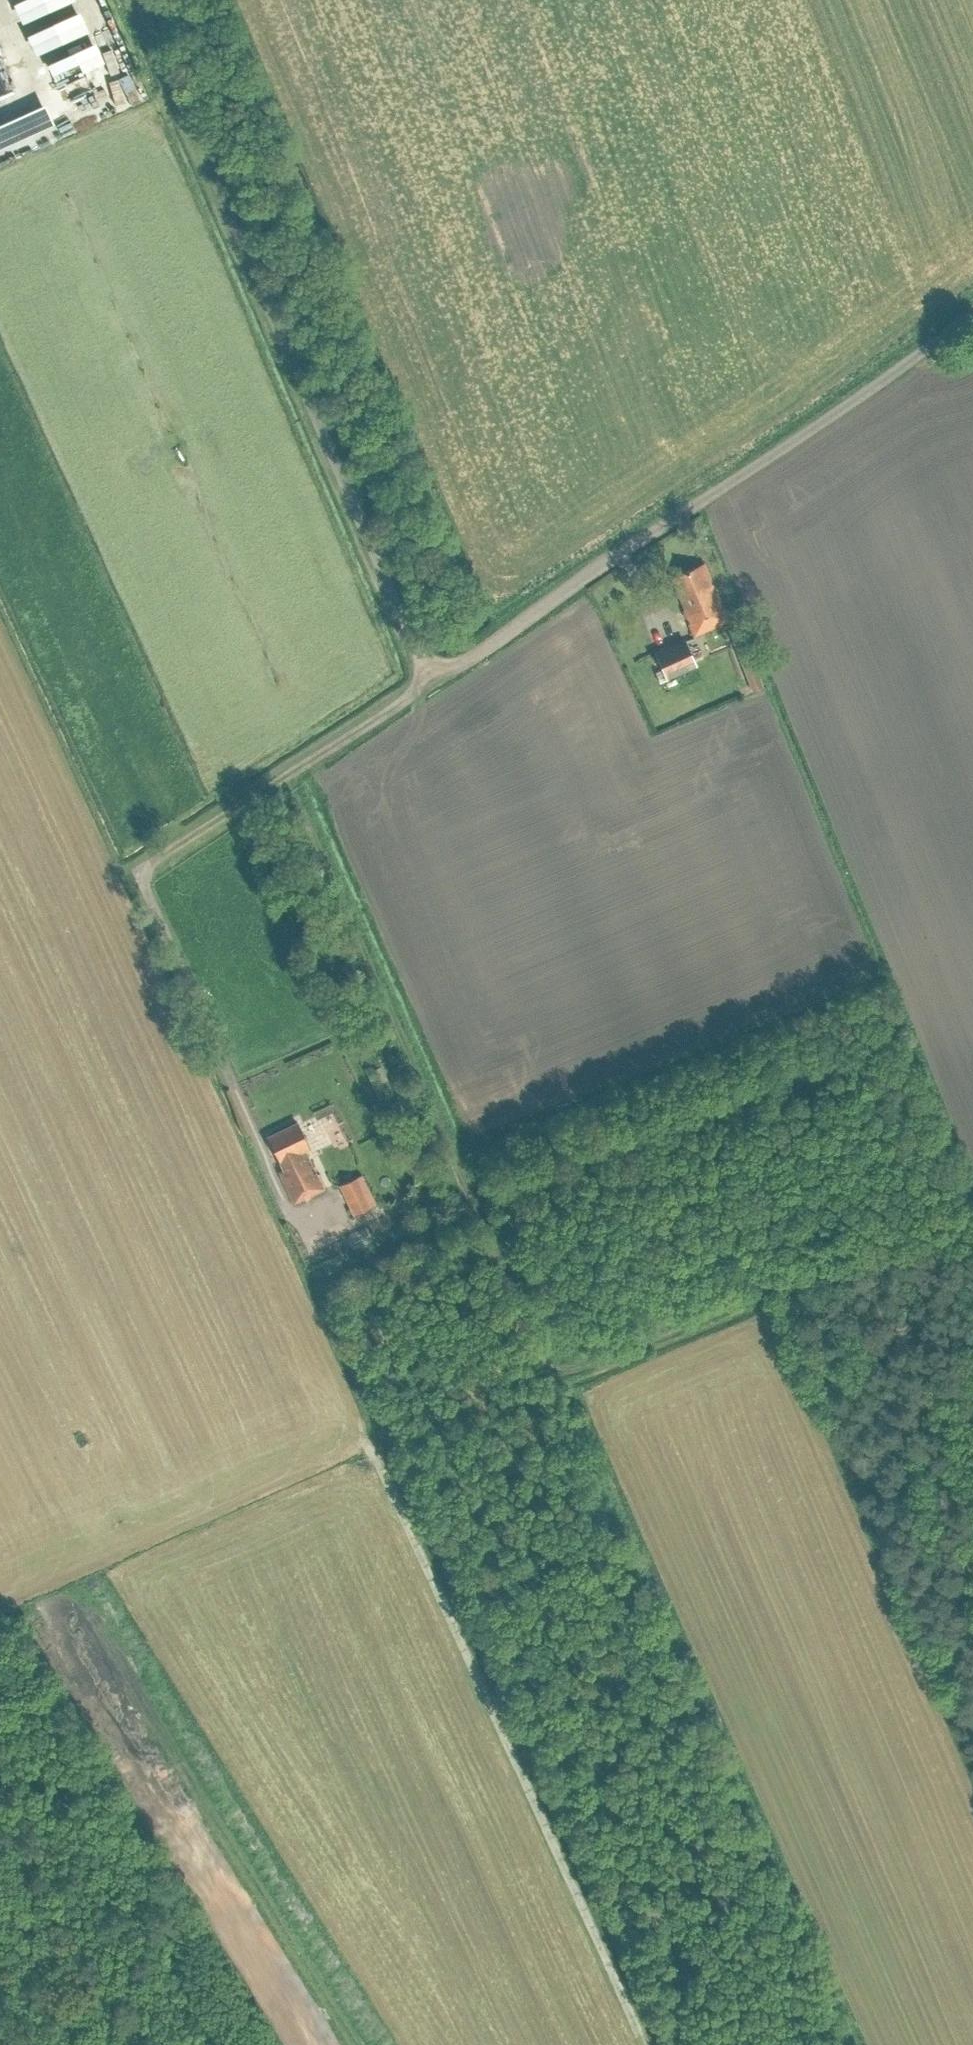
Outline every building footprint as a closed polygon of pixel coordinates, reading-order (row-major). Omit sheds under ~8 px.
[(122,28),(70,47),(90,99),(107,93),(102,82),(117,76),(120,84),(150,73),(143,56),(134,60),(122,28)] [(693,635),(727,620),(704,562),(671,578),(683,607),(682,609),(693,635)] [(655,651),(662,667),(654,671),(658,682),(695,666),(683,639),(655,651)] [(308,1148),(296,1122),(267,1136),(282,1169),(277,1171),(292,1203),(322,1189),(304,1150),(308,1148)] [(357,1175),(339,1184),(353,1214),(371,1206),(357,1175)]
